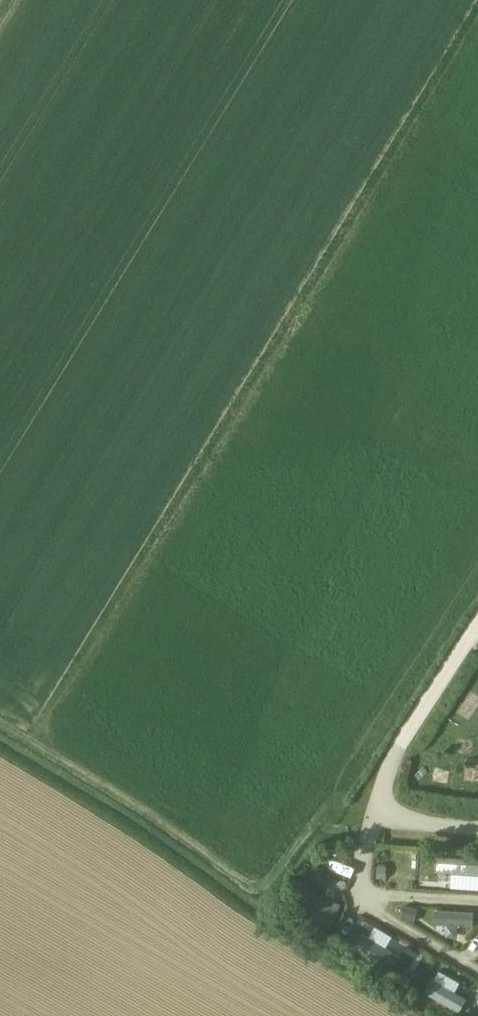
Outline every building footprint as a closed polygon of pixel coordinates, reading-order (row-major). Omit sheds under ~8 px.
[(436,873),(477,876),(477,860),(437,858),(436,873)] [(292,931),(307,937),(324,898),(309,891),(292,931)] [(420,909),(406,905),(401,919),(415,924),(420,909)] [(474,913),(435,911),(435,926),(474,928),(474,913)] [(360,934),(352,948),(394,972),(403,958),(360,934)] [(423,994),(460,1015),(467,1015),(473,1005),(431,980),(423,994)]
